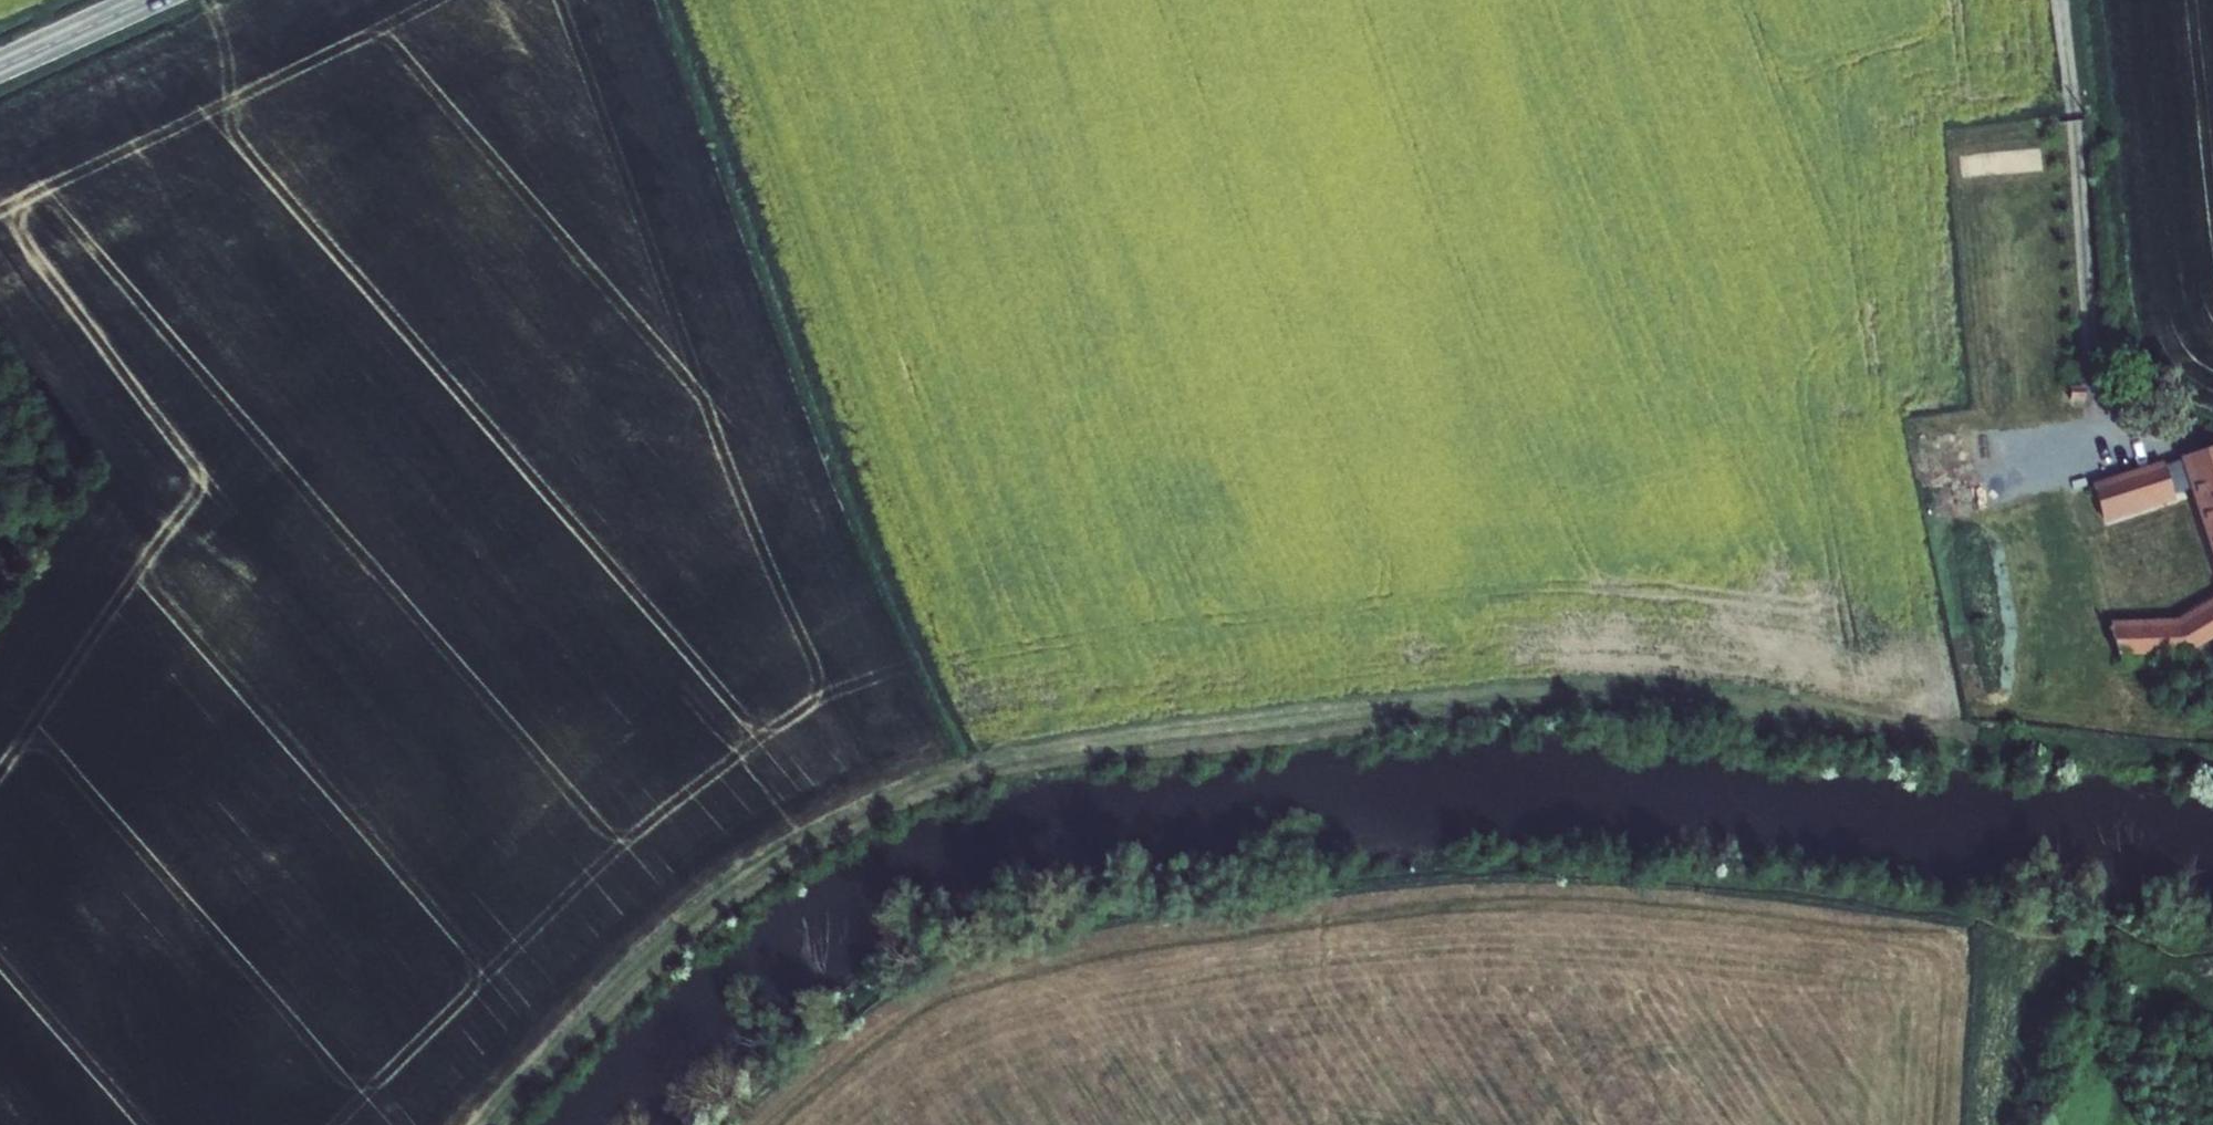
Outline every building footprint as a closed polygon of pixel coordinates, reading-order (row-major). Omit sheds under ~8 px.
[(2075,386),(2059,388),(2060,400),(2076,399),(2075,386)] [(2211,435),(2171,449),(2212,563),(2212,441),(2211,435)] [(2144,439),(2078,465),(2096,515),(2164,490),(2144,439)] [(2123,649),(2170,651),(2212,631),(2212,592),(2162,623),(2103,623),(2035,453),(1949,486),(2028,678),(2087,655),(2099,650),(2104,648),(2123,649)]
